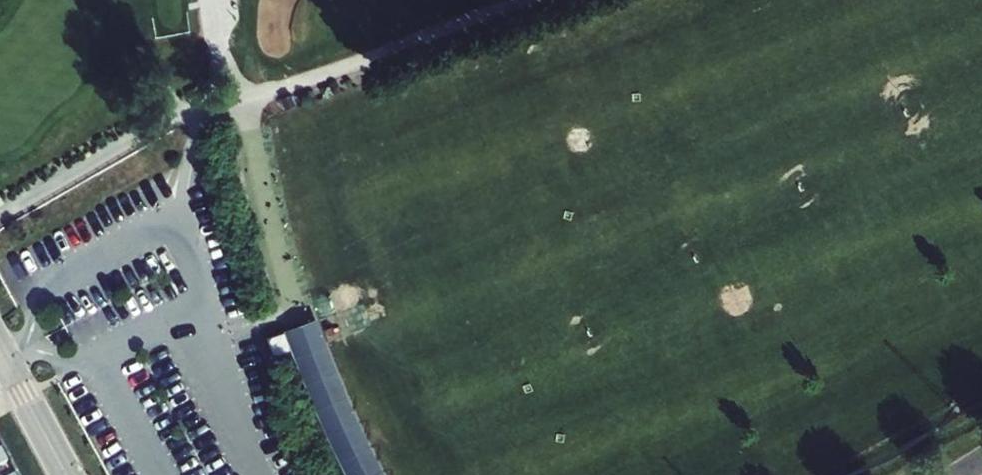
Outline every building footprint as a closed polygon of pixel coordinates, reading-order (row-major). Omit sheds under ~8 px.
[(321,312),(295,321),(322,396),(360,474),(390,474),(387,471),(354,399),(321,312)]
